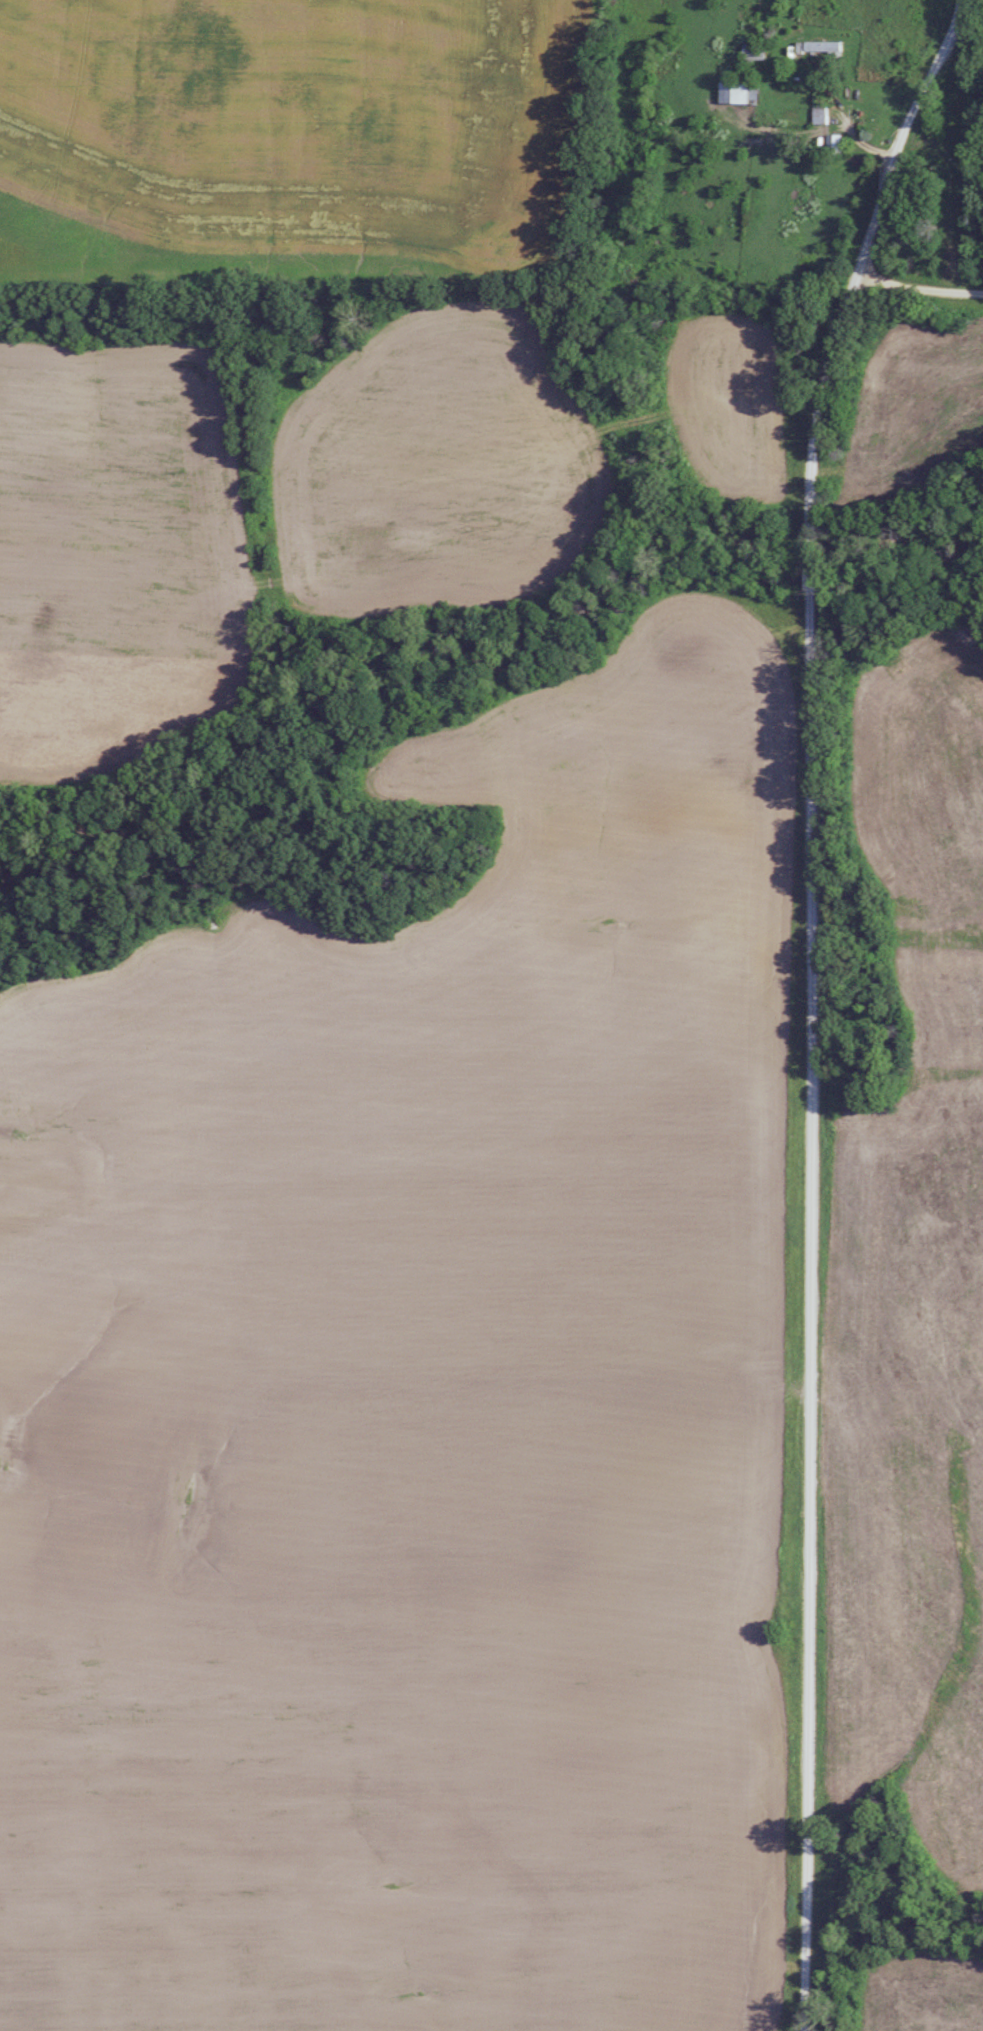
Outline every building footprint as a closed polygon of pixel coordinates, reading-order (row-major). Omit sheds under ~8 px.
[(839,42),(804,42),(804,51),(839,51),(839,42)] [(719,103),(758,104),(758,82),(719,81),(719,103)] [(824,108),(813,108),(813,123),(824,123),(824,108)]
